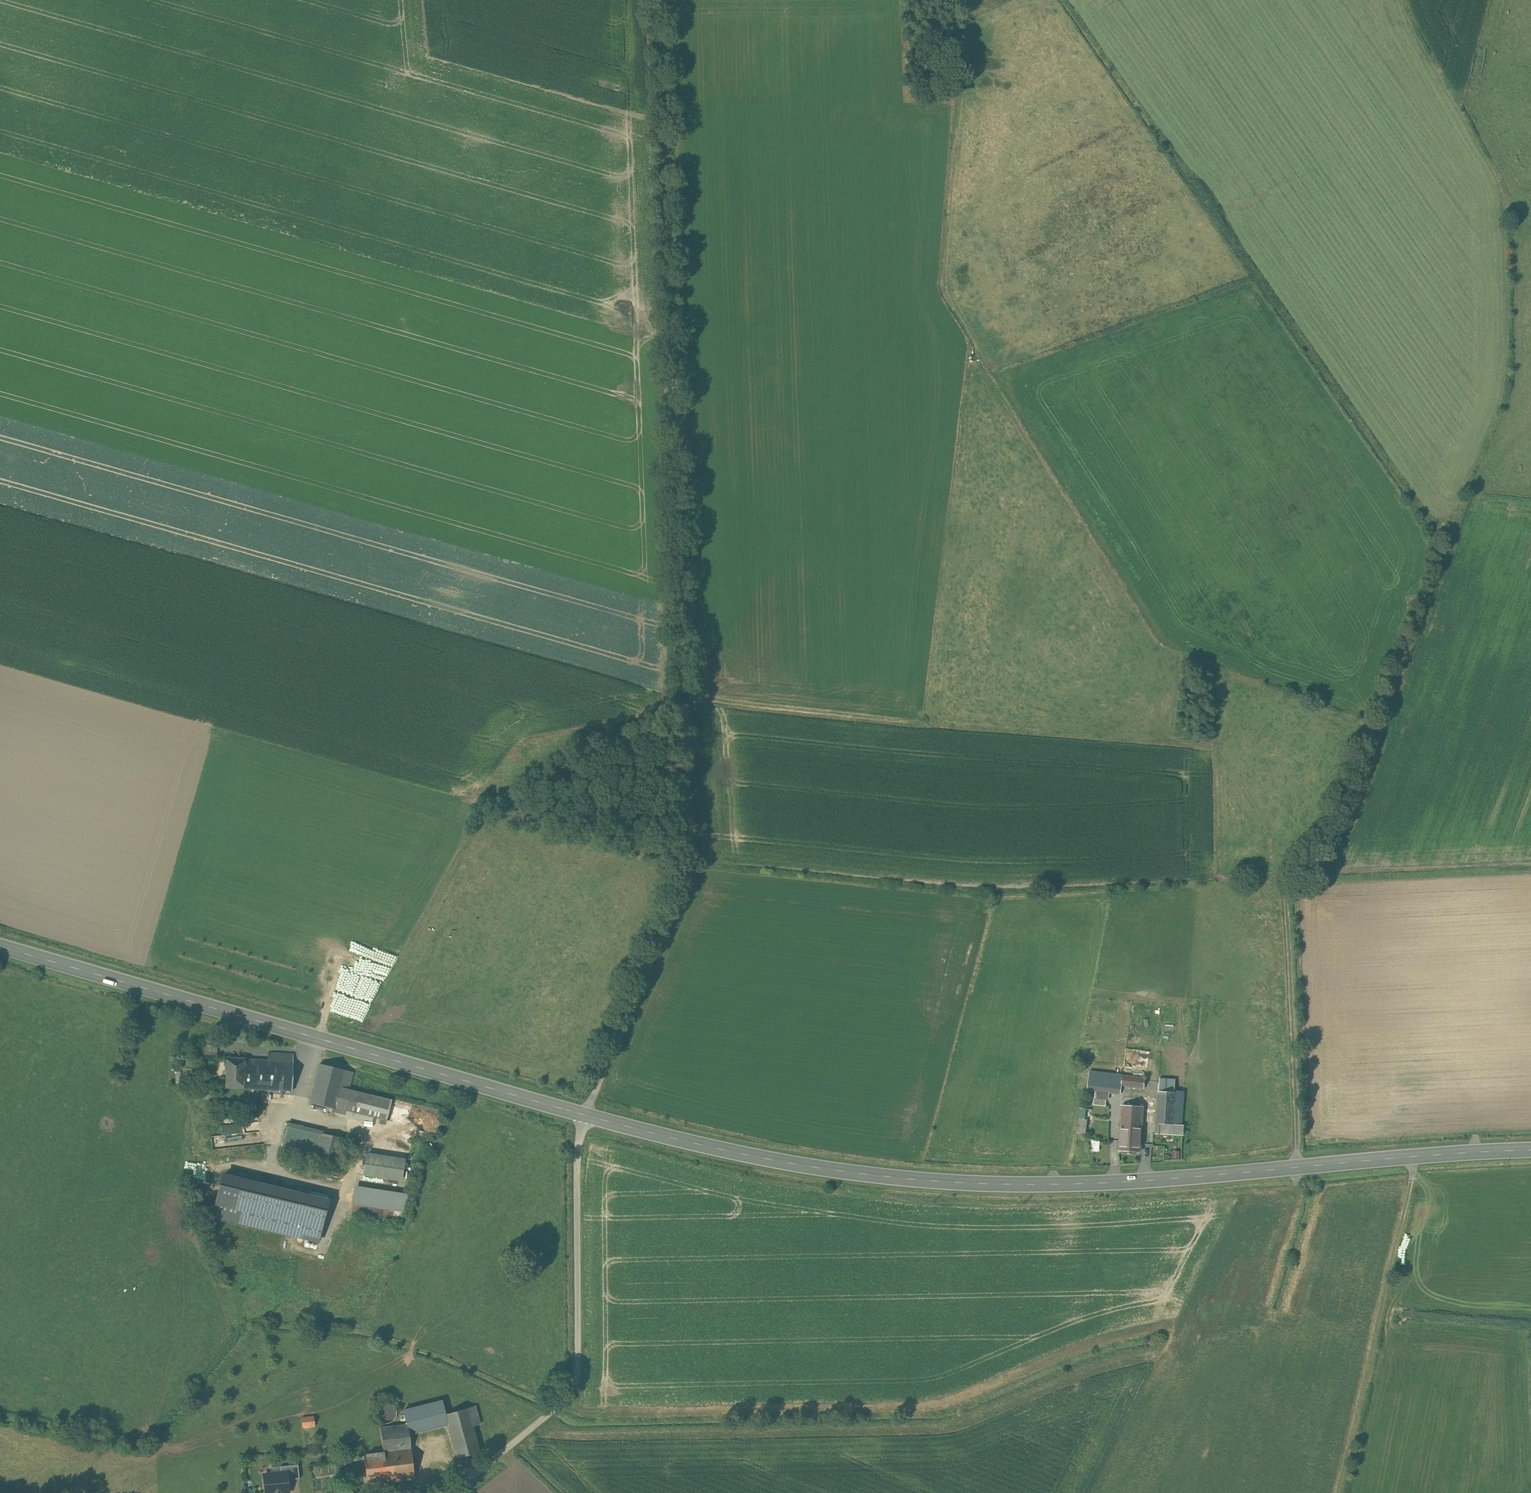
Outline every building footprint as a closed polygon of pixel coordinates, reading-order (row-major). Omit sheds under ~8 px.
[(267,1060),(245,1059),(244,1088),(291,1091),(293,1053),(268,1051),(267,1060)] [(245,1058),(226,1057),(224,1088),(244,1089),(244,1088),(245,1059),(245,1058)] [(345,1070),(320,1064),(310,1103),(335,1109),(341,1087),(345,1070)] [(1145,1078),(1089,1072),(1087,1090),(1120,1094),(1121,1085),(1144,1088),(1145,1078)] [(1176,1084),(1158,1083),(1158,1091),(1176,1092),(1176,1084)] [(393,1100),(341,1087),(335,1109),(334,1112),(387,1125),(393,1100)] [(1176,1092),(1158,1091),(1156,1124),(1174,1125),(1176,1092)] [(1183,1093),(1176,1092),(1174,1125),(1181,1125),(1183,1093)] [(1143,1107),(1121,1105),(1119,1150),(1140,1152),(1143,1107)] [(1093,1109),(1081,1108),(1079,1119),(1083,1119),(1091,1120),(1093,1109)] [(257,1122),(222,1125),(223,1135),(213,1136),(214,1147),(258,1144),(257,1122)] [(335,1135),(290,1124),(284,1149),(328,1160),(335,1135)] [(1174,1125),(1156,1124),(1155,1133),(1183,1135),(1184,1125),(1181,1125),(1174,1125)] [(407,1159),(368,1154),(365,1174),(404,1180),(407,1159)] [(327,1206),(222,1181),(213,1216),(318,1241),(327,1206)] [(408,1195),(357,1187),(354,1203),(406,1211),(408,1195)] [(397,1416),(398,1412),(397,1408),(395,1405),(391,1403),(387,1402),(383,1403),(380,1405),(378,1409),(377,1413),(378,1417),(380,1420),(384,1422),(388,1423),(392,1422),(395,1420),(397,1416)] [(474,1406),(467,1408),(472,1426),(479,1424),(474,1406)] [(467,1408),(445,1414),(449,1428),(457,1458),(479,1452),(472,1426),(467,1408)] [(445,1414),(432,1418),(436,1431),(449,1428),(445,1414)] [(314,1416),(302,1418),(303,1427),(315,1426),(314,1416)] [(432,1418),(425,1419),(429,1433),(436,1431),(432,1418)] [(429,1433),(425,1419),(419,1421),(422,1435),(429,1433)] [(408,1424),(380,1427),(383,1452),(411,1449),(408,1424)] [(383,1452),(364,1455),(367,1484),(414,1478),(411,1449),(383,1452)] [(281,1473),(286,1472),(287,1480),(299,1479),(298,1465),(281,1467),(281,1473)] [(264,1474),(266,1492),(280,1492),(288,1492),(287,1480),(286,1472),(281,1473),(264,1474)]
